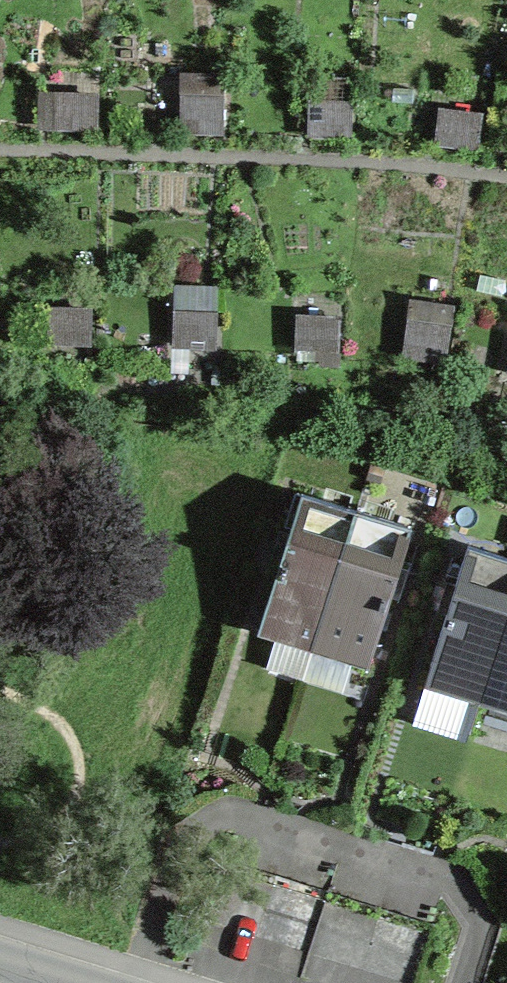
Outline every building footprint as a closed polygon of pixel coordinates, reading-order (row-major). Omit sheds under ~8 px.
[(93,125),(94,101),(58,100),(57,124),(93,125)] [(220,105),(184,104),(183,128),(219,129),(220,105)] [(312,108),(311,132),(347,133),(348,109),(312,108)] [(477,121),(441,116),(438,140),(474,145),(477,121)] [(87,339),(87,315),(51,314),(51,338),(87,339)] [(213,320),(177,318),(176,342),(212,344),(213,320)] [(336,324),(300,322),(298,346),(334,348),(336,324)] [(445,334),(410,328),(406,352),(442,358),(445,334)] [(312,650),(356,510),(301,492),(257,633),(262,635),(312,650)] [(356,510),(312,650),(319,653),(367,667),(411,527),(356,510)] [(506,612),(506,557),(468,545),(424,685),(429,687),(479,702),(506,612)] [(479,702),(486,705),(506,711),(506,612),(479,702)] [(329,891),(276,874),(256,936),(309,953),(329,891)] [(309,953),(362,970),(382,907),(329,891),(309,953)] [(435,924),(382,907),(362,970),(405,982),(417,982),(435,924)]
